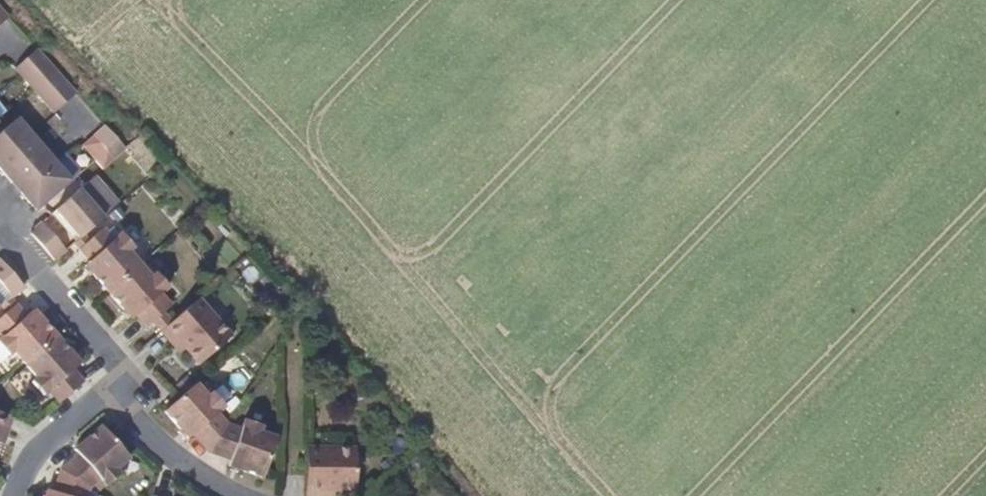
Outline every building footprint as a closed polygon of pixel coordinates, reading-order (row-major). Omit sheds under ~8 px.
[(11,24),(0,11),(0,32),(11,24)] [(36,52),(12,71),(31,92),(54,72),(36,52)] [(54,72),(31,92),(54,118),(78,98),(54,72)] [(34,212),(68,181),(15,120),(0,133),(0,172),(34,212)] [(122,148),(104,128),(91,140),(109,161),(122,148)] [(79,241),(101,222),(76,193),(53,212),(79,241)] [(42,221),(34,212),(23,221),(30,228),(26,233),(55,262),(61,257),(64,255),(39,224),(42,221)] [(93,277),(107,293),(140,265),(126,250),(133,244),(122,232),(113,240),(103,229),(76,252),(88,263),(83,269),(83,274),(87,278),(93,277)] [(25,288),(0,262),(0,286),(12,299),(25,288)] [(158,273),(152,279),(140,265),(107,293),(122,310),(120,317),(124,321),(128,318),(132,322),(136,319),(147,331),(154,325),(172,309),(162,298),(172,288),(158,273)] [(0,310),(0,351),(5,357),(9,353),(22,368),(56,338),(39,320),(41,317),(34,309),(25,317),(11,300),(0,310)] [(199,367),(224,346),(191,306),(160,333),(179,355),(185,350),(199,367)] [(56,338),(22,368),(33,380),(29,383),(40,396),(44,393),(56,407),(82,383),(73,373),(81,366),(79,363),(81,361),(75,354),(72,357),(56,338)] [(194,388),(160,418),(209,454),(227,427),(220,421),(229,410),(216,398),(209,405),(194,388)] [(0,414),(0,452),(13,418),(0,414)] [(256,434),(261,425),(246,418),(236,432),(256,434)] [(227,427),(209,454),(217,461),(220,456),(232,465),(228,470),(229,474),(232,476),(238,474),(255,481),(269,439),(256,434),(236,432),(227,427)] [(77,454),(82,458),(66,477),(94,495),(107,485),(112,491),(123,482),(117,473),(131,460),(102,428),(85,443),(77,442),(71,451),(77,454)] [(306,450),(306,495),(333,495),(334,494),(353,494),(353,452),(306,450)] [(228,470),(232,465),(220,456),(217,461),(228,470)] [(94,495),(66,477),(60,495),(94,495)]
